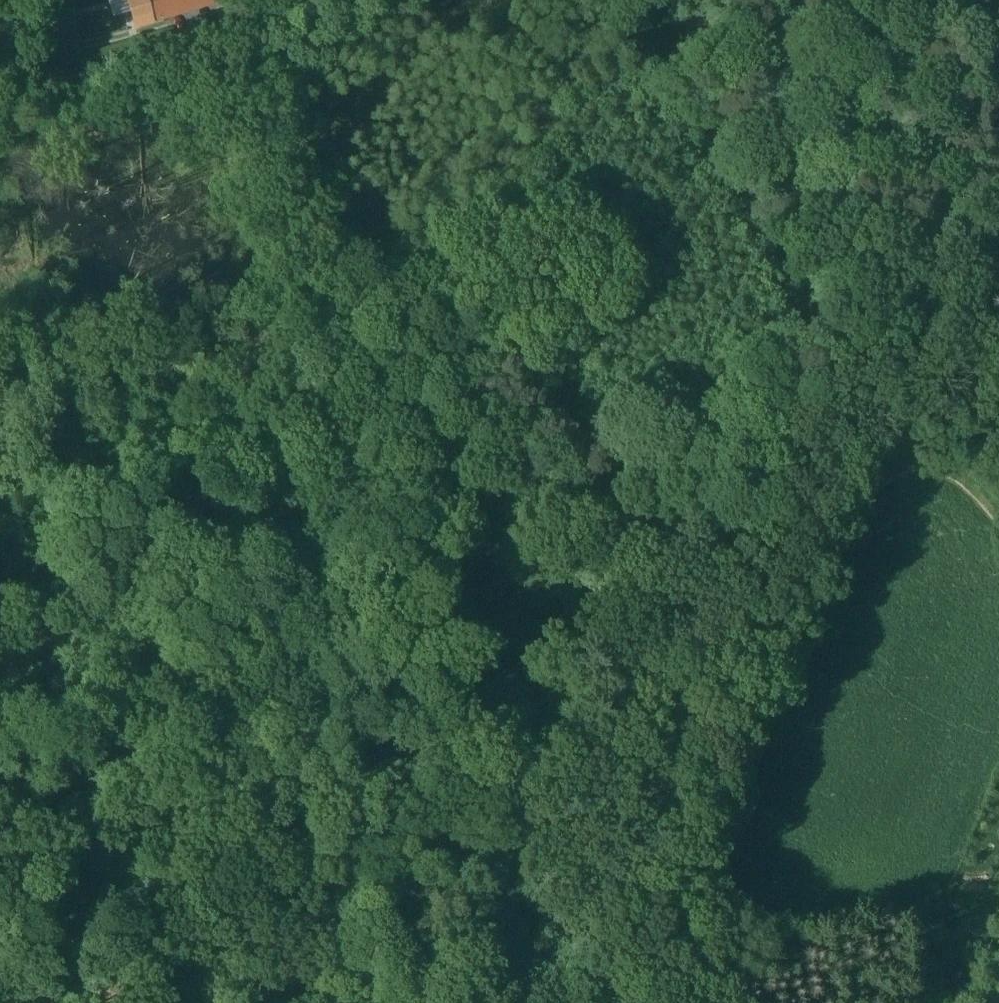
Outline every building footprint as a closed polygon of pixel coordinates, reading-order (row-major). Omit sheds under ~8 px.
[(135,27),(179,13),(175,0),(127,0),(135,27)] [(179,13),(221,0),(175,0),(179,13)] [(79,22),(55,24),(55,36),(80,35),(79,22)] [(80,35),(55,36),(57,59),(81,57),(80,35)]
